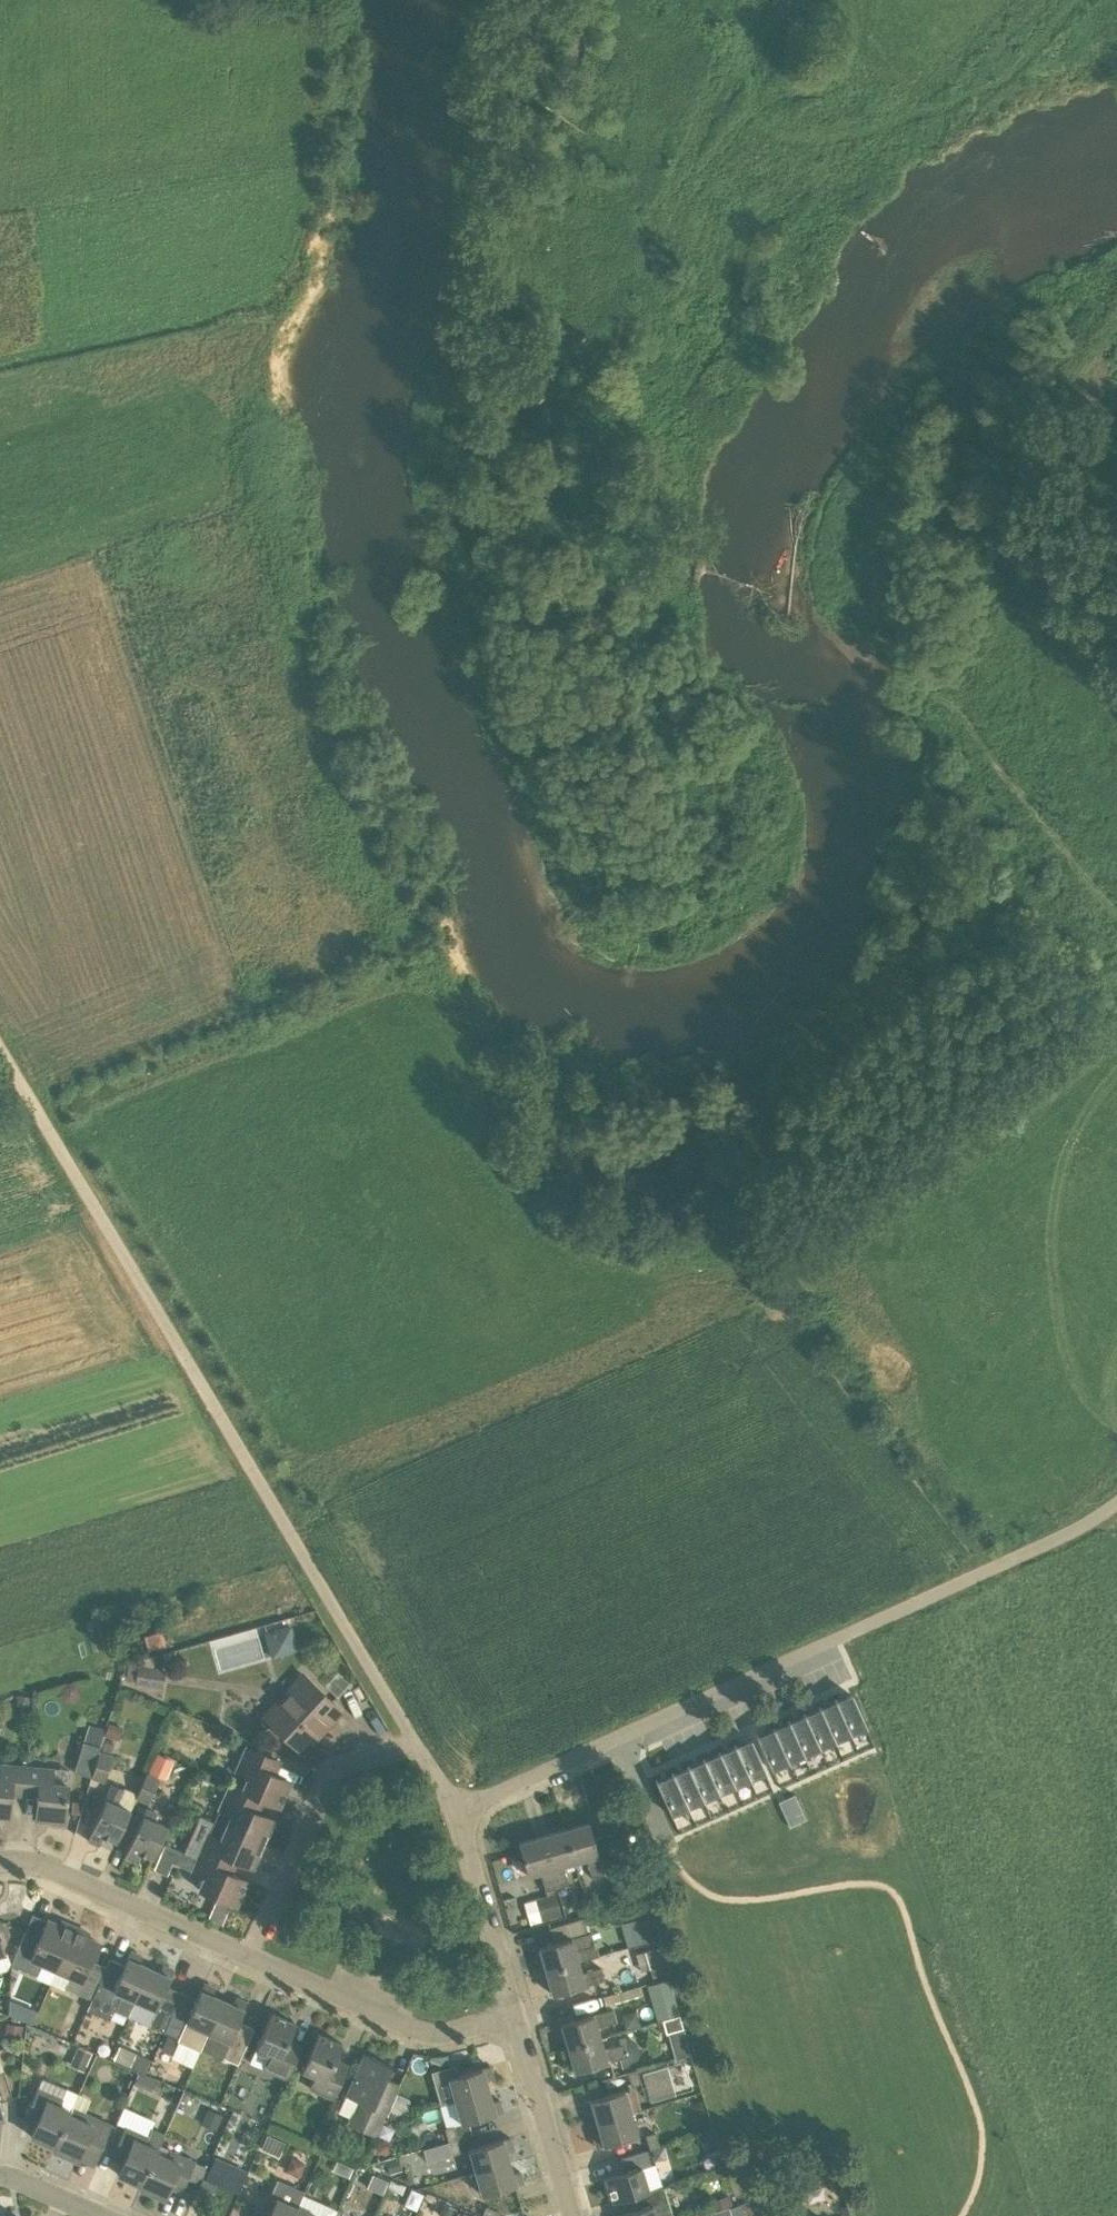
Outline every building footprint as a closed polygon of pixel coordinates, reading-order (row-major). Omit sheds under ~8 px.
[(292,1625),(265,1632),(272,1658),(299,1651),(292,1625)] [(163,1631),(145,1636),(150,1651),(167,1646),(163,1631)] [(167,1668),(140,1664),(137,1683),(164,1687),(167,1668)] [(334,1702),(303,1674),(264,1717),(303,1752),(329,1724),(321,1716),(334,1702)] [(836,1699),(851,1734),(852,1734),(852,1733),(866,1726),(851,1694),(837,1700),(837,1699),(836,1699)] [(851,1734),(836,1699),(835,1700),(835,1701),(821,1707),(821,1706),(820,1706),(836,1741),(837,1741),(836,1740),(850,1733),(851,1734)] [(805,1713),(820,1748),(821,1748),(820,1747),(835,1740),(835,1741),(836,1741),(820,1706),(819,1707),(820,1708),(806,1714),(805,1713)] [(819,1748),(820,1748),(805,1713),(804,1714),(804,1715),(790,1721),(790,1720),(789,1720),(805,1755),(805,1754),(819,1747),(819,1748)] [(774,1727),(773,1727),(789,1762),(790,1762),(789,1761),(803,1754),(804,1755),(805,1755),(789,1720),(788,1721),(789,1722),(775,1728),(774,1727)] [(84,1741),(83,1741),(74,1772),(92,1777),(99,1751),(106,1729),(89,1724),(84,1741)] [(788,1762),(789,1762),(773,1727),(773,1728),(773,1729),(768,1731),(759,1736),(758,1734),(757,1735),(772,1770),(773,1769),(774,1769),(773,1768),(788,1761),(788,1762)] [(751,1778),(765,1771),(766,1771),(751,1739),(740,1744),(736,1746),(736,1744),(735,1745),(751,1779),(752,1779),(751,1778)] [(750,1780),(751,1779),(735,1745),(735,1746),(721,1753),(720,1751),(720,1752),(735,1786),(736,1786),(736,1785),(750,1779),(750,1780)] [(265,1797),(264,1799),(280,1806),(291,1781),(275,1774),(280,1761),(248,1747),(237,1772),(248,1777),(244,1788),(265,1797)] [(111,1756),(99,1751),(92,1777),(104,1781),(111,1756)] [(734,1787),(735,1786),(720,1752),(719,1752),(719,1753),(705,1760),(705,1758),(704,1759),(720,1793),(720,1792),(734,1786),(734,1787)] [(157,1754),(149,1772),(165,1779),(173,1760),(157,1754)] [(719,1794),(720,1793),(704,1759),(703,1759),(704,1760),(690,1767),(689,1766),(704,1800),(705,1800),(704,1799),(718,1793),(719,1794)] [(24,1765),(1,1763),(0,1777),(0,1813),(10,1814),(12,1794),(25,1795),(27,1766),(24,1765)] [(27,1766),(25,1795),(38,1796),(36,1817),(47,1818),(47,1821),(65,1823),(68,1783),(52,1782),(53,1768),(27,1766)] [(674,1773),(673,1773),(689,1807),(689,1806),(703,1800),(703,1801),(704,1800),(689,1766),(688,1766),(688,1767),(674,1774),(674,1773)] [(149,1803),(160,1778),(148,1773),(139,1795),(137,1798),(149,1803)] [(689,1807),(673,1773),(672,1773),(673,1774),(658,1781),(658,1780),(656,1781),(672,1815),(673,1814),(673,1813),(687,1807),(688,1808),(689,1807)] [(264,1799),(265,1797),(244,1788),(231,1782),(215,1821),(264,1843),(274,1819),(258,1812),(264,1799)] [(117,1841),(131,1810),(117,1804),(124,1789),(112,1783),(88,1839),(100,1845),(103,1835),(117,1841)] [(786,1798),(779,1802),(790,1826),(806,1819),(795,1794),(786,1798)] [(168,1826),(155,1820),(158,1813),(146,1807),(125,1856),(137,1861),(141,1852),(154,1858),(168,1826)] [(198,1859),(231,1873),(237,1860),(253,1867),(264,1843),(215,1821),(209,1834),(198,1859)] [(566,1829),(575,1861),(586,1858),(592,1877),(604,1873),(597,1847),(589,1822),(566,1829)] [(566,1829),(542,1836),(557,1887),(569,1884),(563,1865),(575,1861),(566,1829)] [(542,1836),(519,1842),(528,1875),(540,1872),(546,1891),(557,1887),(542,1836)] [(167,1875),(173,1861),(178,1851),(165,1845),(154,1869),(167,1875)] [(231,1873),(198,1859),(193,1870),(193,1871),(205,1876),(200,1889),(236,1905),(247,1880),(231,1873)] [(637,1875),(618,1879),(623,1901),(631,1899),(632,1903),(645,1900),(637,1875)] [(556,1892),(536,1898),(542,1920),(563,1915),(556,1892)] [(632,1903),(619,1907),(624,1923),(654,1914),(650,1898),(645,1900),(632,1903)] [(222,1924),(227,1913),(214,1908),(209,1918),(222,1924)] [(594,1915),(584,1918),(588,1933),(591,1932),(589,1926),(596,1924),(594,1915)] [(652,1915),(620,1924),(627,1947),(659,1938),(652,1915)] [(579,1961),(575,1950),(594,1944),(591,1932),(588,1933),(584,1918),(549,1927),(554,1943),(539,1947),(546,1971),(579,1961)] [(43,1964),(57,1970),(76,1926),(63,1920),(60,1925),(48,1920),(38,1942),(36,1941),(24,1935),(12,1964),(32,1973),(37,1976),(43,1964)] [(83,1996),(91,2000),(95,1991),(105,1970),(94,1966),(91,1965),(90,1964),(92,1960),(100,1942),(87,1937),(89,1932),(76,1926),(57,1970),(70,1976),(65,1988),(79,1995),(83,1996)] [(668,1972),(660,1947),(646,1951),(651,1968),(654,1977),(668,1972)] [(91,2000),(115,2010),(116,2010),(128,2015),(144,1978),(149,1967),(140,1963),(143,1956),(131,1951),(125,1965),(110,1958),(105,1970),(95,1991),(91,2000)] [(579,1961),(546,1971),(553,1994),(579,1987),(605,1979),(601,1967),(582,1972),(579,1961)] [(165,2032),(182,1992),(167,1986),(175,1970),(163,1965),(160,1972),(149,1967),(144,1978),(128,2015),(129,2016),(149,2026),(165,2032)] [(669,1981),(652,1986),(660,2016),(678,2011),(669,1981)] [(172,2054),(179,2039),(201,2048),(209,2032),(222,1999),(213,1995),(214,1992),(216,1988),(204,1983),(197,1999),(182,1992),(165,2032),(169,2034),(161,2050),(172,2054)] [(215,2035),(229,2041),(226,2049),(223,2058),(239,2065),(255,2028),(239,2021),(248,2002),(236,1997),(233,2004),(230,2002),(222,1999),(209,2032),(215,2035)] [(37,2011),(24,2005),(18,2017),(32,2023),(37,2011)] [(598,2026),(617,2021),(613,2009),(587,2017),(562,2024),(568,2048),(601,2038),(598,2026)] [(296,2023),(272,2013),(257,2049),(270,2055),(265,2066),(288,2077),(301,2049),(288,2043),(296,2023)] [(23,2025),(8,2023),(6,2037),(21,2039),(23,2025)] [(681,2028),(668,2031),(672,2047),(685,2043),(681,2028)] [(347,2069),(338,2065),(334,2064),(343,2044),(318,2033),(303,2069),(316,2075),(310,2087),(334,2099),(347,2069)] [(627,2056),(623,2044),(604,2049),(601,2038),(568,2048),(575,2071),(601,2064),(627,2056)] [(70,2066),(85,2072),(93,2053),(78,2046),(62,2039),(57,2050),(73,2057),(70,2066)] [(137,2053),(131,2066),(145,2073),(151,2059),(137,2053)] [(400,2084),(391,2080),(387,2078),(392,2066),(365,2054),(347,2096),(359,2101),(349,2125),(377,2137),(400,2084)] [(486,2080),(494,2078),(490,2066),(457,2075),(454,2066),(440,2070),(443,2079),(449,2078),(456,2100),(489,2090),(486,2080)] [(667,2066),(643,2073),(651,2101),(676,2094),(667,2066)] [(5,2118),(0,2101),(13,2097),(4,2068),(0,2070),(0,2119),(5,2118)] [(638,2070),(629,2072),(632,2086),(642,2083),(638,2070)] [(157,2079),(144,2073),(140,2072),(135,2084),(152,2091),(157,2079)] [(74,2103),(62,2098),(38,2087),(24,2118),(36,2124),(31,2135),(53,2145),(55,2146),(74,2103)] [(489,2090),(456,2100),(462,2123),(503,2111),(500,2099),(493,2101),(489,2090)] [(632,2113),(625,2090),(584,2101),(588,2114),(595,2112),(598,2122),(632,2113)] [(55,2146),(53,2149),(78,2160),(83,2148),(95,2153),(109,2123),(85,2112),(86,2109),(74,2103),(55,2146)] [(217,2130),(223,2115),(208,2109),(201,2124),(217,2130)] [(632,2113),(598,2122),(601,2133),(594,2135),(597,2147),(638,2135),(632,2113)] [(449,2141),(458,2138),(454,2125),(445,2127),(449,2141)] [(166,2133),(154,2127),(150,2137),(125,2126),(111,2156),(123,2162),(118,2174),(142,2184),(142,2183),(143,2183),(157,2151),(158,2152),(159,2148),(160,2145),(166,2133)] [(713,2131),(700,2135),(704,2149),(717,2145),(713,2131)] [(656,2132),(646,2135),(650,2149),(660,2146),(656,2132)] [(267,2147),(278,2153),(284,2142),(273,2135),(267,2147)] [(511,2137),(470,2149),(476,2172),(510,2162),(507,2151),(514,2149),(511,2137)] [(378,2143),(378,2151),(386,2155),(393,2150),(392,2142),(384,2138),(378,2143)] [(458,2138),(449,2141),(453,2154),(462,2151),(458,2138)] [(195,2162),(196,2161),(171,2150),(160,2145),(159,2148),(158,2152),(157,2151),(143,2183),(142,2183),(142,2184),(140,2187),(165,2198),(170,2186),(182,2192),(188,2178),(195,2162)] [(642,2167),(652,2164),(647,2150),(622,2157),(626,2171),(606,2177),(614,2201),(634,2195),(634,2194),(649,2189),(642,2167)] [(390,2175),(403,2172),(399,2157),(386,2161),(390,2175)] [(333,2170),(349,2177),(354,2167),(338,2160),(333,2170)] [(195,2162),(188,2178),(200,2184),(202,2180),(203,2177),(208,2167),(195,2162)] [(491,2192),(524,2183),(520,2171),(513,2172),(510,2162),(476,2172),(483,2194),(491,2192)] [(246,2171),(231,2164),(223,2183),(238,2189),(246,2171)] [(389,2180),(373,2174),(367,2187),(383,2194),(389,2180)] [(278,2179),(271,2196),(276,2198),(269,2213),(257,2208),(253,2215),(294,2215),(298,2206),(304,2194),(305,2191),(278,2179)] [(217,2186),(202,2180),(200,2184),(198,2190),(212,2196),(217,2186)] [(803,2184),(794,2187),(798,2200),(807,2198),(803,2184)] [(634,2194),(634,2195),(638,2208),(618,2215),(619,2215),(676,2215),(670,2211),(671,2211),(663,2185),(649,2190),(649,2189),(634,2194)] [(798,2200),(794,2187),(785,2190),(789,2203),(798,2200)] [(712,2200),(715,2212),(721,2210),(730,2207),(734,2206),(730,2194),(712,2200)] [(442,2215),(443,2215),(451,2215),(455,2208),(447,2205),(442,2215)] [(320,2215),(298,2206),(294,2215),(320,2215)] [(483,2215),(485,2215),(497,2215),(499,2212),(487,2206),(483,2215)] [(721,2210),(723,2215),(732,2215),(730,2207),(721,2210)]
